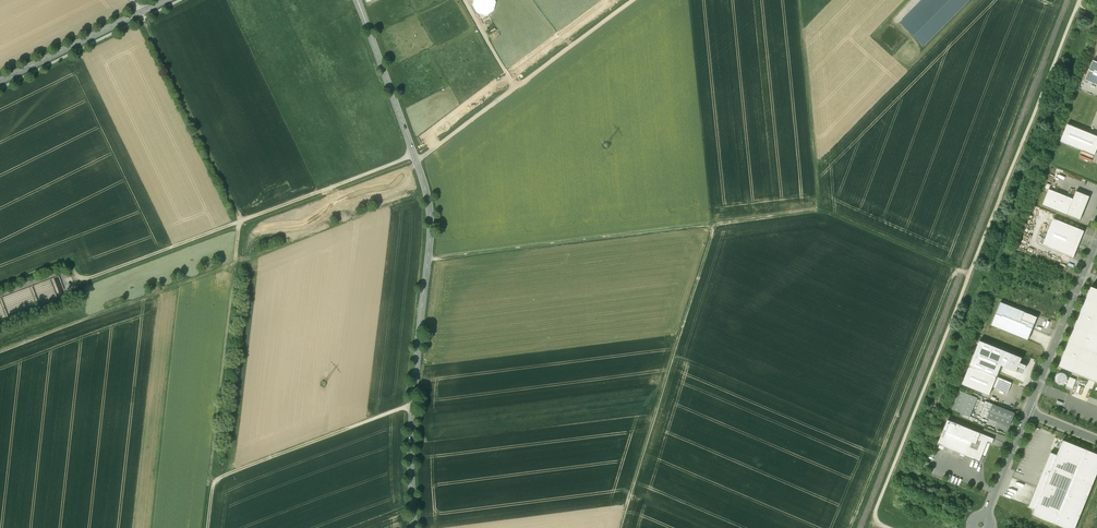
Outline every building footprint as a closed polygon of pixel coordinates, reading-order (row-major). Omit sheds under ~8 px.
[(969,0),(920,0),(899,21),(924,46),(969,0)] [(1093,60),(1084,81),(1096,86),(1096,62),(1093,60)] [(1067,124),(1060,142),(1094,155),(1096,149),(1096,136),(1067,124)] [(1073,199),(1049,189),(1042,205),(1066,215),(1073,199)] [(1076,191),(1073,199),(1066,215),(1080,220),(1089,197),(1076,191)] [(1084,231),(1053,219),(1043,245),(1073,258),(1084,231)] [(1091,287),(1058,366),(1096,382),(1096,289),(1091,287)] [(1037,317),(1000,302),(991,325),(1028,340),(1037,317)] [(1028,373),(1005,364),(1002,372),(1025,381),(1028,373)] [(997,377),(970,366),(962,384),(989,396),(997,377)] [(1057,383),(1060,384),(1062,384),(1065,383),(1066,381),(1067,379),(1067,376),(1065,374),(1063,373),(1060,373),(1058,374),(1056,376),(1055,378),(1056,381),(1057,383)] [(1072,388),(1076,379),(1069,376),(1066,386),(1072,388)] [(1012,383),(997,377),(992,387),(1007,393),(1012,383)] [(971,395),(959,391),(952,409),(961,413),(970,417),(977,398),(971,395)] [(1015,413),(992,404),(987,418),(1009,427),(1015,413)] [(994,439),(947,420),(937,444),(979,461),(987,441),(992,443),(994,439)] [(1063,440),(1057,455),(1051,452),(1028,507),(1035,509),(1032,515),(1065,527),(1075,527),(1096,473),(1096,454),(1063,440)]
